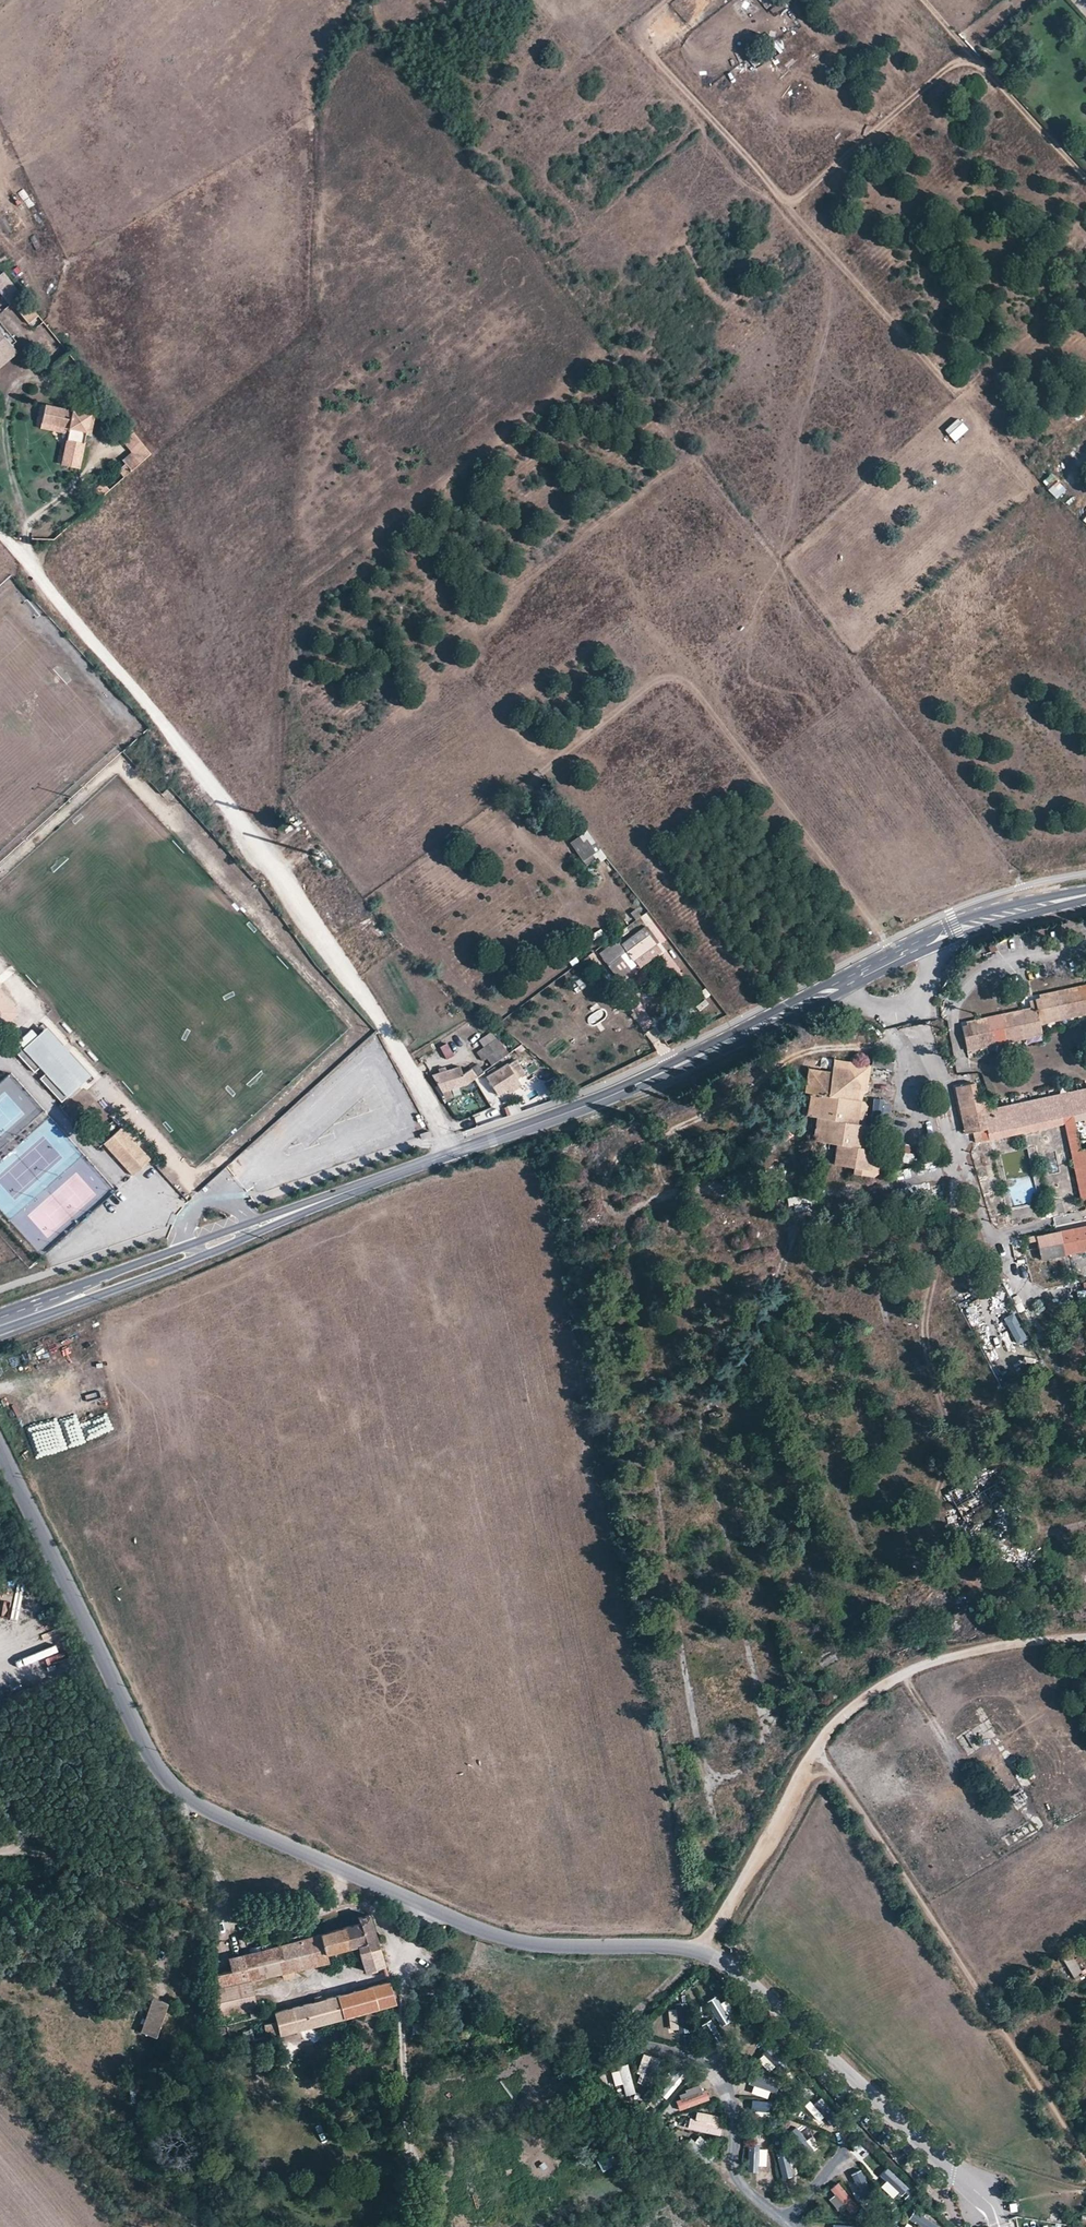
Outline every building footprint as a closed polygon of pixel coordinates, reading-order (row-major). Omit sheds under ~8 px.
[(769,8),(774,0),(773,0),(762,0),(760,4),(769,8)] [(729,148),(719,157),(729,167),(738,158),(729,148)] [(2,270),(0,272),(0,290),(10,303),(22,292),(2,270)] [(0,319),(0,329),(11,342),(16,338),(0,319)] [(17,349),(0,329),(0,363),(17,349)] [(78,466),(89,415),(93,416),(94,409),(83,407),(82,411),(45,402),(41,419),(69,425),(61,462),(78,466)] [(68,431),(69,425),(41,419),(40,425),(68,431)] [(957,419),(952,423),(962,433),(966,428),(957,419)] [(120,433),(128,426),(122,420),(115,426),(120,433)] [(952,423),(952,424),(945,431),(954,440),(962,433),(952,423)] [(118,435),(122,440),(132,432),(128,426),(118,435)] [(132,432),(122,440),(130,450),(150,452),(132,432)] [(150,452),(130,450),(121,458),(130,469),(150,452)] [(130,469),(124,462),(118,468),(124,475),(130,469)] [(108,488),(102,481),(94,489),(100,496),(108,488)] [(1048,490),(1057,499),(1067,491),(1058,481),(1048,490)] [(818,561),(816,566),(824,569),(826,564),(818,561)] [(692,656),(683,663),(686,666),(694,660),(692,656)] [(585,831),(569,843),(586,865),(597,857),(600,861),(604,857),(585,831)] [(619,941),(599,955),(607,966),(620,956),(626,965),(658,942),(649,930),(646,932),(643,928),(621,944),(619,941)] [(1077,990),(1068,992),(1058,994),(1049,996),(1039,998),(1030,1000),(1030,1007),(1031,1011),(1021,1013),(1013,1015),(1003,1017),(996,1019),(986,1021),(977,1023),(966,1025),(962,1026),(967,1046),(1042,1030),(1041,1023),(1039,1019),(1085,1009),(1085,988),(1077,990)] [(1,1029),(20,1012),(0,990),(0,1028),(1,1029)] [(1039,1019),(1041,1023),(1085,1013),(1085,1009),(1039,1019)] [(80,1083),(89,1074),(45,1026),(37,1034),(80,1083)] [(80,1083),(37,1034),(31,1028),(17,1041),(66,1095),(80,1083)] [(967,1046),(967,1050),(1042,1034),(1042,1030),(967,1046)] [(485,1048),(497,1039),(493,1033),(480,1042),(485,1048)] [(478,1053),(484,1061),(487,1059),(491,1066),(508,1054),(497,1039),(485,1048),(478,1053)] [(447,1044),(441,1047),(447,1060),(454,1056),(447,1044)] [(518,1061),(509,1067),(517,1080),(526,1075),(518,1061)] [(477,1064),(463,1076),(460,1067),(432,1076),(442,1094),(468,1085),(484,1073),(477,1064)] [(508,1065),(487,1078),(500,1099),(521,1086),(517,1080),(509,1067),(508,1065)] [(814,1093),(810,1115),(820,1117),(816,1140),(838,1144),(836,1164),(856,1167),(872,1170),(876,1151),(872,1150),(866,1149),(870,1126),(866,1125),(860,1124),(863,1102),(857,1101),(859,1092),(862,1092),(863,1085),(853,1069),(836,1066),(835,1072),(826,1071),(809,1082),(807,1092),(814,1093)] [(962,1116),(970,1114),(973,1131),(978,1130),(986,1129),(988,1139),(1000,1137),(995,1110),(994,1107),(990,1107),(988,1098),(978,1100),(974,1082),(956,1086),(962,1116)] [(995,1110),(1085,1091),(1085,1087),(1051,1094),(994,1107),(995,1110)] [(995,1110),(1000,1137),(1064,1123),(1075,1121),(1085,1118),(1085,1091),(995,1110)] [(873,1100),(872,1115),(889,1116),(890,1101),(873,1100)] [(860,1124),(866,1125),(869,1109),(863,1102),(860,1124)] [(966,1133),(973,1131),(970,1114),(962,1116),(966,1133)] [(1075,1121),(1064,1123),(1068,1142),(1079,1140),(1075,1121)] [(123,1126),(105,1142),(134,1174),(151,1158),(123,1126)] [(875,1131),(870,1126),(866,1149),(872,1150),(875,1131)] [(986,1129),(978,1130),(980,1141),(988,1139),(986,1129)] [(429,1132),(421,1135),(423,1140),(431,1137),(429,1132)] [(1005,1140),(976,1146),(978,1155),(1007,1149),(1005,1140)] [(1068,1142),(1081,1198),(1085,1197),(1085,1191),(1078,1150),(1080,1149),(1079,1140),(1068,1142)] [(903,1165),(914,1164),(912,1144),(901,1145),(903,1165)] [(1085,1191),(1085,1148),(1080,1149),(1078,1150),(1085,1191)] [(856,1167),(854,1174),(874,1177),(880,1173),(882,1157),(876,1151),(872,1170),(856,1167)] [(598,1214),(599,1210),(588,1207),(580,1205),(578,1209),(598,1214)] [(768,1243),(763,1223),(736,1230),(737,1233),(735,1234),(739,1250),(749,1247),(768,1243)] [(1064,1249),(1085,1244),(1085,1225),(1036,1236),(1039,1247),(1043,1247),(1045,1258),(1065,1254),(1064,1249)] [(601,1259),(606,1260),(610,1241),(605,1240),(601,1259)] [(1064,1249),(1065,1254),(1085,1249),(1085,1244),(1064,1249)] [(1003,1319),(1018,1346),(1028,1340),(1014,1313),(1003,1319)] [(994,1471),(990,1474),(987,1469),(974,1477),(982,1491),(1000,1481),(994,1471)] [(982,1491),(974,1477),(948,1492),(956,1506),(982,1491)] [(956,1506),(962,1516),(988,1500),(982,1491),(956,1506)] [(979,1726),(986,1737),(1002,1763),(993,1769),(1019,1810),(1026,1805),(1019,1792),(1031,1784),(982,1707),(974,1712),(981,1724),(979,1726)] [(958,1717),(951,1722),(958,1733),(965,1729),(958,1717)] [(979,1726),(972,1730),(979,1741),(986,1737),(979,1726)] [(386,1968),(370,1917),(359,1919),(360,1924),(345,1928),(351,1951),(358,1949),(365,1974),(386,1968)] [(327,1957),(351,1951),(345,1928),(217,1963),(217,1989),(252,1981),(330,1965),(327,1957)] [(1069,1954),(1062,1959),(1074,1978),(1082,1974),(1069,1954)] [(252,1981),(217,1989),(213,1989),(217,2018),(258,2011),(252,1981)] [(392,1991),(390,1985),(293,2009),(275,2015),(277,2025),(264,2027),(267,2040),(281,2037),(396,2007),(392,1991)] [(154,1999),(142,2035),(157,2041),(170,2004),(154,1999)] [(706,2014),(730,2039),(740,2029),(716,2004),(706,2014)] [(693,2040),(686,2007),(672,2010),(679,2043),(693,2040)] [(631,2089),(629,2055),(615,2055),(616,2090),(631,2089)] [(649,2093),(660,2060),(647,2056),(635,2088),(649,2093)] [(747,2071),(782,2071),(781,2057),(747,2057),(747,2071)] [(670,2100),(682,2068),(668,2063),(657,2095),(670,2100)] [(699,2077),(675,2102),(685,2112),(709,2087),(699,2077)] [(747,2095),(782,2095),(782,2080),(747,2081),(747,2095)] [(301,2084),(303,2095),(314,2093),(312,2082),(301,2084)] [(797,2111),(824,2132),(833,2121),(806,2100),(797,2111)] [(743,2119),(777,2119),(777,2104),(743,2105),(743,2119)] [(690,2125),(725,2124),(725,2110),(690,2110),(690,2125)] [(786,2137),(813,2158),(822,2147),(795,2125),(786,2137)] [(720,2147),(689,2131),(682,2143),(713,2160),(720,2147)] [(765,2177),(758,2143),(744,2145),(751,2179),(765,2177)] [(860,2154),(882,2181),(893,2172),(871,2145),(860,2154)] [(793,2182),(787,2148),(773,2151),(779,2184),(793,2182)] [(596,2156),(601,2171),(614,2167),(609,2152),(596,2156)] [(844,2172),(866,2198),(877,2189),(855,2163),(844,2172)] [(493,2179),(501,2175),(497,2167),(489,2171),(493,2179)] [(826,2190),(848,2217),(859,2208),(837,2181),(826,2190)] [(920,2226),(930,2226),(935,2220),(907,2200),(898,2211),(920,2226)] [(971,2204),(965,2210),(976,2222),(983,2216),(971,2204)] [(860,2222),(825,2218),(824,2226),(859,2226),(860,2222)]
